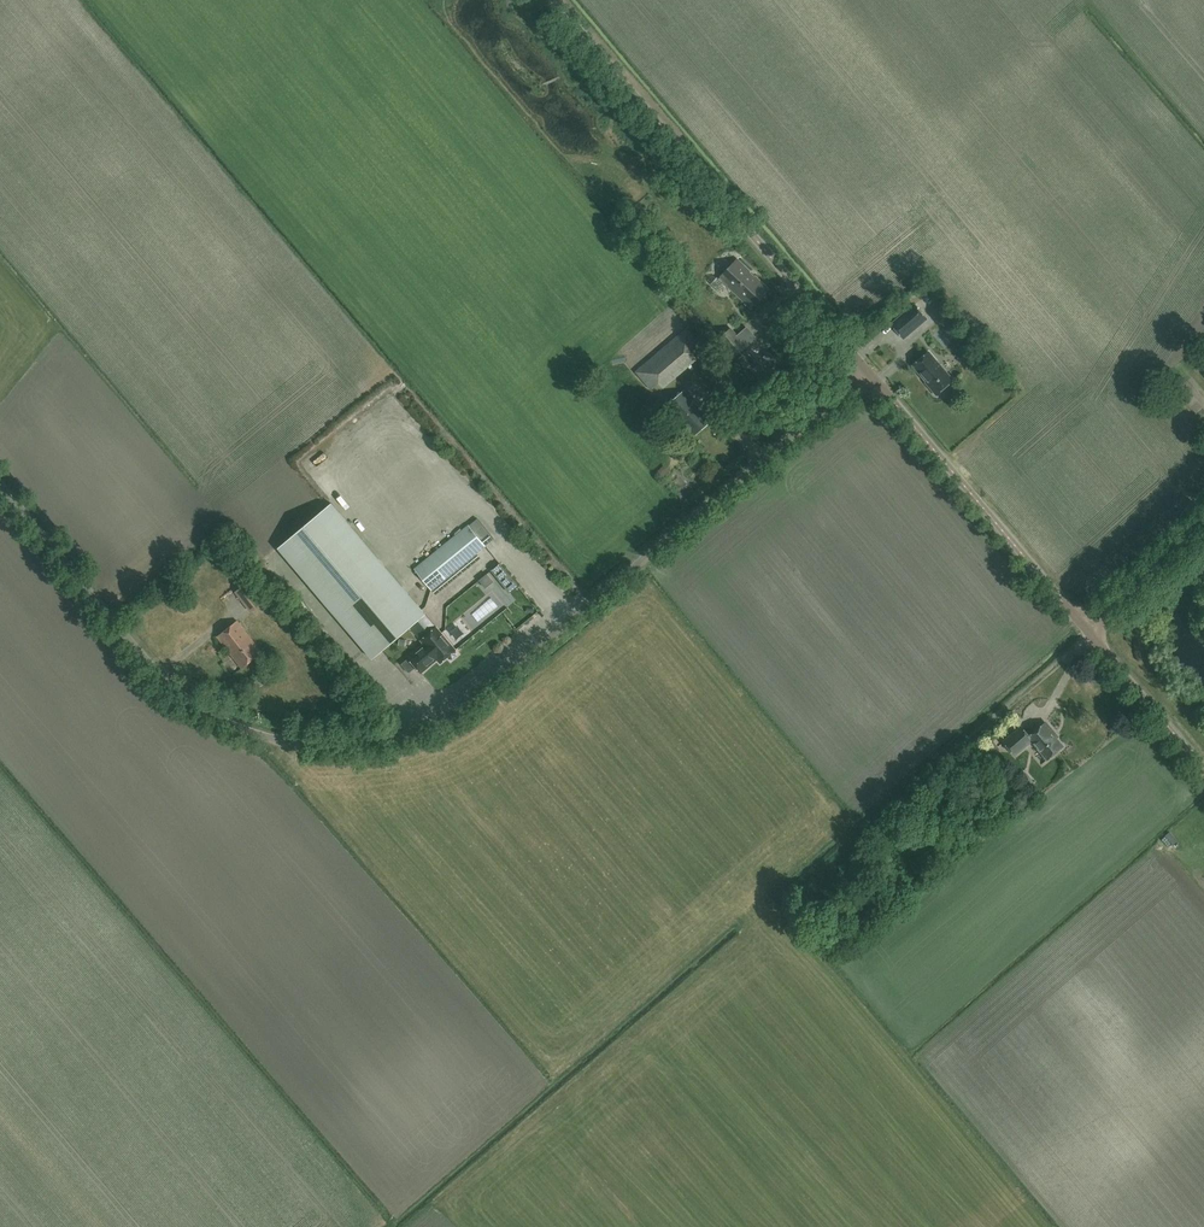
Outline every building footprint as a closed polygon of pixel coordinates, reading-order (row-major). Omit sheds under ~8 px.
[(751,309),(770,289),(769,289),(755,276),(753,277),(748,273),(750,271),(737,259),(719,279),(751,309)] [(904,338),(927,319),(914,304),(891,323),(904,338)] [(692,356),(702,346),(686,328),(634,372),(650,389),(658,383),(663,389),(696,360),(692,356)] [(730,328),(719,338),(718,338),(734,356),(745,346),(736,335),(730,328)] [(942,389),(953,380),(929,352),(913,365),(931,387),(931,388),(935,393),(939,394),(942,391),(942,389)] [(691,437),(710,421),(684,390),(665,406),(691,437)] [(425,613),(331,502),(278,547),(372,658),(425,613)] [(414,569),(431,589),(484,544),(493,537),(476,517),(414,569)] [(498,563),(491,569),(498,577),(506,571),(498,563)] [(261,601),(246,582),(235,591),(250,610),(261,601)] [(261,651),(237,620),(217,635),(241,667),(261,651)] [(421,640),(424,644),(408,657),(422,673),(437,660),(440,663),(447,657),(449,659),(452,659),(457,656),(457,652),(455,650),(456,650),(437,627),(421,640)] [(1046,759),(1061,746),(1050,733),(1052,732),(1044,722),(1024,739),(1016,730),(1002,741),(1013,754),(1030,740),(1046,759)]
